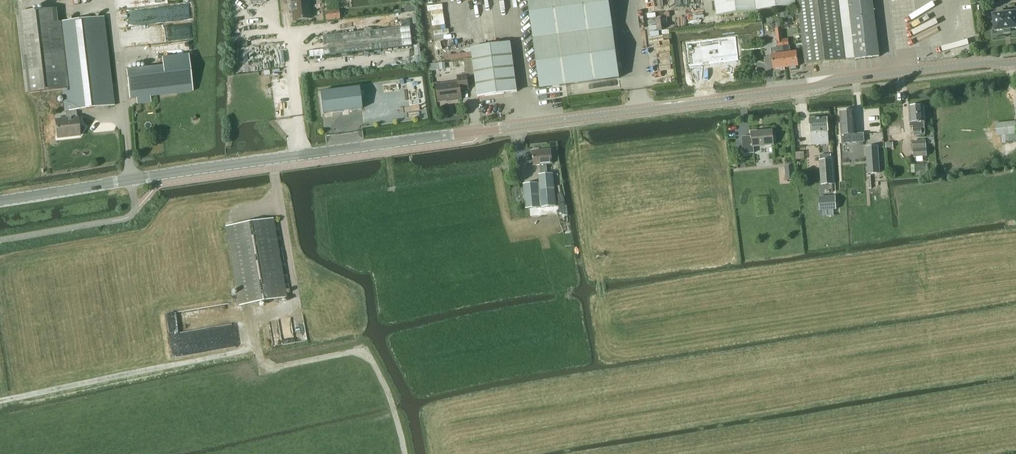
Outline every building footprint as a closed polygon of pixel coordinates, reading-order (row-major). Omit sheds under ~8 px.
[(288,4),(288,12),(292,11),(293,20),(310,19),(308,0),(291,0),(292,4),(288,4)] [(540,89),(619,78),(609,0),(528,0),(540,89)] [(796,6),(795,0),(715,0),(716,16),(796,6)] [(842,18),(839,0),(798,0),(800,22),(806,65),(847,60),(843,29),(842,18)] [(872,0),(851,0),(853,16),(842,18),(843,29),(854,28),(858,59),(879,57),(872,0)] [(993,16),(995,32),(1003,31),(1010,30),(1010,29),(1015,29),(1015,8),(1015,12),(1009,12),(1000,13),(1000,14),(992,14),(993,16)] [(25,95),(63,90),(65,112),(66,112),(67,119),(56,120),(57,137),(72,135),(72,137),(80,136),(78,118),(77,118),(76,110),(114,106),(104,17),(58,22),(57,9),(16,14),(25,95)] [(787,9),(779,10),(780,18),(788,17),(787,9)] [(652,31),(671,31),(671,17),(667,17),(667,11),(645,11),(645,20),(651,20),(652,31)] [(324,56),(412,46),(410,26),(402,27),(322,36),(324,56)] [(734,38),(718,40),(721,65),(737,63),(734,38)] [(718,40),(701,42),(704,67),(721,65),(718,40)] [(782,41),(786,68),(798,67),(796,53),(791,53),(790,47),(789,47),(788,40),(782,41)] [(773,70),(786,68),(782,41),(776,42),(777,49),(771,49),(772,56),(773,70)] [(701,42),(685,44),(688,69),(704,67),(701,42)] [(478,97),(517,92),(511,43),(471,48),(472,53),(472,57),(478,97)] [(130,99),(193,91),(189,55),(162,58),(163,66),(126,70),(130,99)] [(472,59),(465,60),(467,75),(475,74),(472,59)] [(458,83),(436,86),(438,102),(453,100),(453,101),(462,100),(461,90),(468,89),(467,75),(458,77),(458,83)] [(408,97),(419,96),(418,85),(407,86),(408,97)] [(359,88),(320,93),(323,114),(362,109),(359,88)] [(922,106),(909,107),(910,127),(913,127),(914,136),(925,135),(922,106)] [(863,134),(855,134),(854,112),(840,113),(841,136),(842,144),(864,142),(863,134)] [(827,118),(809,120),(810,133),(811,133),(811,136),(812,136),(812,138),(815,137),(816,146),(829,145),(828,132),(827,118)] [(995,124),(997,136),(1009,135),(1010,141),(1015,140),(1015,127),(1015,121),(995,124)] [(751,137),(742,137),(743,154),(754,153),(753,147),(773,145),(772,131),(751,133),(751,137)] [(923,157),(927,156),(926,141),(913,142),(914,157),(923,157)] [(868,174),(879,174),(877,147),(866,147),(868,174)] [(540,183),(524,185),(526,209),(540,208),(539,200),(555,198),(553,174),(547,175),(546,165),(552,164),(551,150),(533,152),(534,166),(540,165),(541,175),(539,175),(540,183)] [(822,185),(833,184),(832,176),(831,155),(819,156),(822,185)] [(793,166),(785,167),(786,181),(794,181),(794,180),(793,166)] [(819,200),(820,210),(836,209),(835,199),(819,200)] [(239,306),(287,298),(273,219),(226,227),(239,306)] [(168,314),(169,332),(195,331),(195,313),(168,314)]
